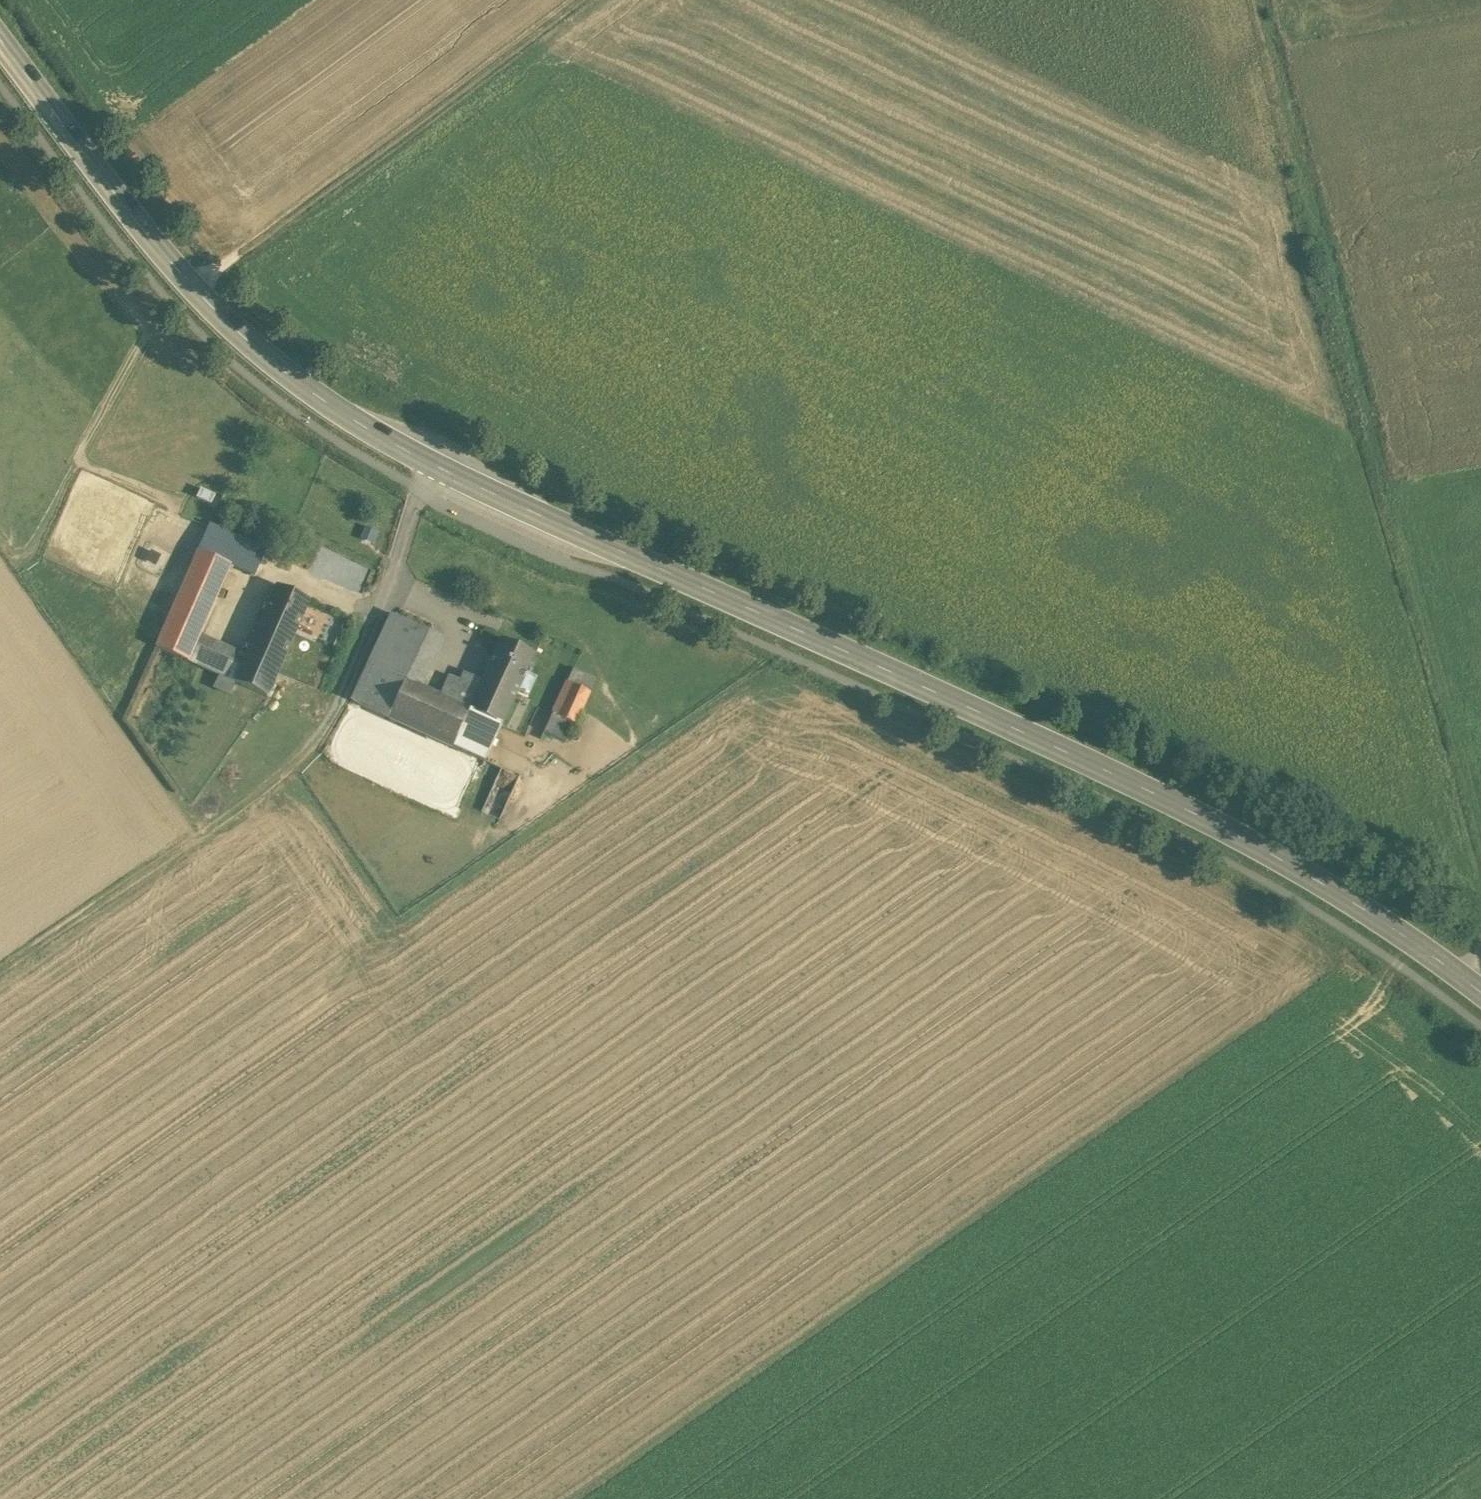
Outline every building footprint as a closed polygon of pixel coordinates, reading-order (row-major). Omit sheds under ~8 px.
[(207,529),(197,551),(229,565),(228,568),(252,578),(263,553),(207,529)] [(154,646),(187,661),(199,634),(228,568),(229,565),(197,551),(154,646)] [(274,583),(258,620),(294,636),(310,599),(274,583)] [(444,640),(391,615),(368,665),(405,682),(421,689),(444,640)] [(294,636),(258,620),(243,653),(231,680),(268,696),(294,636)] [(231,680),(243,653),(199,634),(187,661),(231,680)] [(534,655),(500,640),(487,669),(520,684),(521,684),(534,655)] [(368,665),(351,702),(388,719),(405,682),(368,665)] [(421,689),(405,682),(388,719),(484,763),(520,684),(487,669),(480,684),(464,677),(461,684),(449,678),(441,698),(421,689)] [(573,670),(544,733),(566,743),(594,680),(573,670)]
